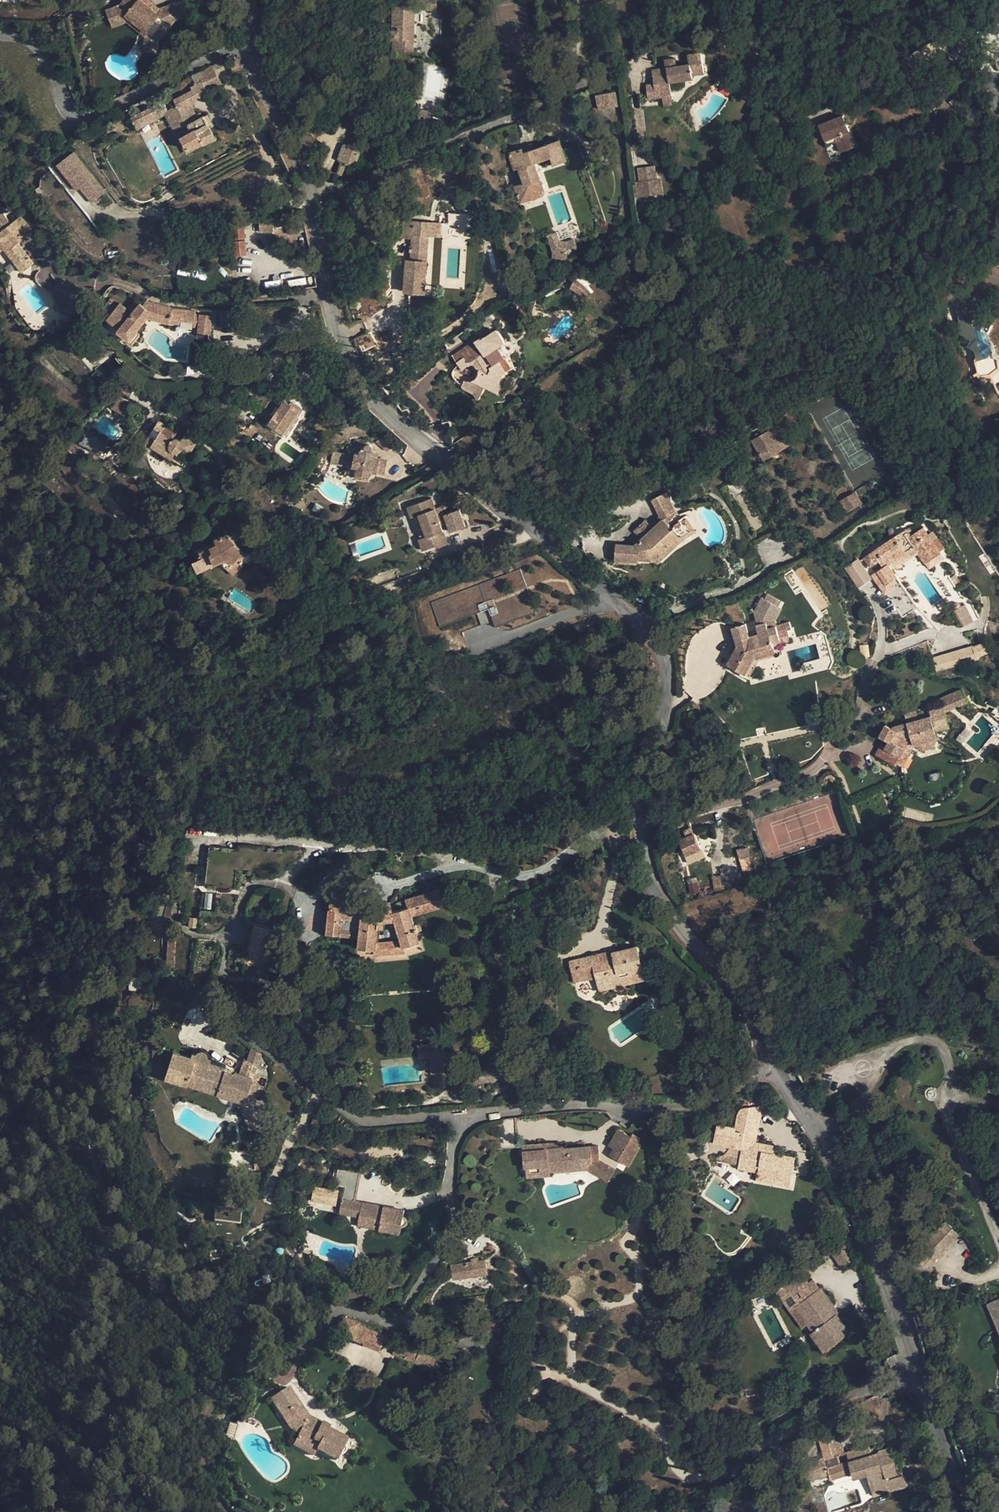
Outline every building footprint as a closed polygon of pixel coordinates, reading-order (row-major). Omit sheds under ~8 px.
[(160,8),(156,12),(141,0),(123,0),(120,4),(110,8),(115,21),(127,16),(148,33),(158,41),(174,20),(160,8)] [(160,8),(149,0),(141,0),(156,12),(160,8)] [(190,15),(185,0),(182,0),(160,8),(174,20),(190,15)] [(390,39),(393,39),(393,49),(413,50),(414,0),(393,0),(392,30),(390,30),(390,39)] [(115,21),(110,8),(106,9),(112,26),(116,24),(115,21)] [(116,24),(126,21),(127,16),(115,21),(116,24)] [(126,21),(145,36),(148,33),(127,16),(126,21)] [(156,53),(158,41),(148,33),(145,36),(143,51),(156,53)] [(667,63),(667,68),(653,70),(655,84),(647,85),(649,99),(663,97),(671,95),(669,82),(692,78),(692,75),(703,73),(700,52),(689,54),(690,63),(677,66),(676,58),(670,59),(670,62),(667,63)] [(234,73),(241,70),(236,60),(230,64),(234,73)] [(192,90),(174,99),(178,107),(187,125),(178,130),(187,148),(202,141),(203,144),(215,137),(210,127),(204,116),(204,115),(199,118),(193,108),(194,107),(191,102),(222,85),(212,65),(191,75),(196,84),(190,87),(192,90)] [(595,96),(597,109),(617,105),(615,92),(595,96)] [(671,95),(663,97),(665,105),(672,104),(671,95)] [(152,105),(130,117),(137,129),(165,114),(169,112),(163,102),(153,107),(152,105)] [(175,132),(178,130),(187,125),(178,107),(169,112),(165,114),(175,132)] [(418,108),(417,115),(431,117),(432,110),(418,108)] [(207,114),(204,116),(210,127),(213,125),(207,114)] [(431,117),(417,115),(416,123),(430,125),(431,117)] [(837,142),(841,152),(855,146),(841,115),(819,124),(826,141),(835,137),(837,142)] [(186,153),(189,151),(187,148),(178,130),(175,132),(186,153)] [(332,135),(325,132),(321,145),(328,148),(332,135)] [(521,148),(507,152),(513,169),(517,167),(523,185),(540,179),(534,162),(550,156),(553,164),(567,160),(560,139),(523,152),(521,148)] [(189,151),(203,144),(202,141),(187,148),(189,151)] [(348,164),(350,158),(357,160),(360,149),(344,143),(337,159),(348,164)] [(105,192),(73,152),(57,165),(70,182),(73,179),(80,187),(92,202),(105,192)] [(73,179),(70,182),(77,190),(80,187),(73,179)] [(640,181),(634,183),(631,183),(633,197),(643,195),(640,181)] [(22,272),(34,263),(18,243),(14,238),(20,233),(12,222),(11,223),(3,213),(0,215),(0,251),(4,248),(22,272)] [(447,213),(447,222),(454,223),(459,223),(459,228),(468,228),(468,214),(447,213)] [(12,222),(20,233),(24,238),(32,232),(20,216),(12,222)] [(405,271),(410,271),(409,291),(424,292),(427,234),(428,222),(404,221),(403,234),(412,234),(411,260),(406,260),(405,271)] [(441,223),(428,222),(427,234),(440,235),(441,223)] [(230,257),(246,255),(244,224),(228,225),(230,257)] [(557,232),(547,236),(552,252),(564,254),(578,249),(574,239),(567,241),(560,240),(557,232)] [(14,238),(18,243),(24,238),(20,233),(14,238)] [(573,285),(577,290),(585,284),(580,279),(573,285)] [(58,282),(52,290),(73,304),(79,296),(58,282)] [(585,284),(577,290),(585,298),(592,292),(585,284)] [(965,301),(957,292),(948,300),(953,306),(958,322),(956,333),(970,340),(967,346),(974,350),(976,355),(974,359),(978,375),(990,373),(998,367),(998,361),(998,359),(994,353),(992,351),(990,345),(984,341),(981,330),(987,333),(991,325),(985,318),(975,313),(969,313),(965,301)] [(119,303),(107,318),(119,329),(117,331),(132,343),(141,333),(137,330),(147,317),(169,324),(170,320),(173,308),(150,302),(146,300),(142,305),(140,303),(132,313),(119,303)] [(194,322),(195,311),(173,308),(170,320),(194,322)] [(220,323),(239,321),(237,308),(219,309),(220,323)] [(211,330),(212,316),(200,315),(198,329),(211,330)] [(505,343),(496,329),(476,342),(478,345),(474,348),(479,356),(472,361),(467,362),(464,357),(457,363),(461,370),(464,367),(468,365),(470,364),(472,364),(475,364),(476,365),(478,367),(479,370),(479,372),(478,375),(476,377),(474,379),(472,380),(468,381),(464,380),(461,386),(473,393),(479,383),(482,385),(498,394),(499,386),(500,381),(501,378),(503,374),(506,371),(499,361),(492,366),(485,356),(493,351),(505,343)] [(471,343),(460,351),(464,357),(467,362),(472,361),(479,356),(474,348),(471,343)] [(406,356),(413,366),(425,357),(418,347),(406,356)] [(499,361),(493,351),(485,356),(492,366),(499,361)] [(200,365),(211,370),(215,361),(205,356),(200,365)] [(990,373),(992,378),(998,372),(998,367),(990,373)] [(395,385),(403,393),(408,388),(400,380),(395,385)] [(479,383),(473,393),(477,395),(482,385),(479,383)] [(270,412),(276,402),(260,391),(253,400),(270,412)] [(285,399),(269,422),(273,425),(272,427),(286,437),(299,418),(298,417),(301,412),(302,410),(302,408),(302,407),(289,397),(287,400),(285,399)] [(144,456),(151,446),(171,458),(174,454),(184,461),(196,443),(195,443),(190,440),(184,436),(181,441),(179,440),(177,439),(174,439),(173,440),(160,432),(164,425),(157,420),(149,434),(144,442),(140,439),(134,449),(144,456)] [(779,425),(773,428),(784,448),(790,444),(779,425)] [(752,441),(763,460),(784,448),(773,428),(752,441)] [(145,431),(140,439),(144,442),(149,434),(145,431)] [(376,441),(387,451),(398,443),(386,433),(376,441)] [(355,452),(351,466),(357,467),(356,472),(369,475),(371,470),(384,473),(387,460),(373,456),(374,451),(370,451),(371,446),(370,444),(368,444),(367,445),(365,446),(364,449),(360,448),(359,453),(355,452)] [(333,451),(330,463),(342,466),(344,453),(333,451)] [(346,465),(351,466),(355,452),(349,451),(346,465)] [(182,465),(184,461),(174,454),(171,458),(182,465)] [(368,480),(369,475),(356,472),(354,477),(368,480)] [(664,518),(677,511),(666,491),(652,499),(662,519),(664,518)] [(856,491),(847,496),(854,508),(862,503),(856,491)] [(847,496),(840,500),(847,512),(854,508),(847,496)] [(441,525),(435,508),(431,498),(408,507),(412,517),(414,517),(421,538),(420,539),(424,550),(438,545),(439,547),(448,544),(443,531),(441,525)] [(435,508),(441,525),(447,522),(444,515),(441,506),(435,508)] [(459,509),(444,515),(447,522),(451,532),(465,526),(459,509)] [(677,511),(664,518),(669,524),(677,512),(677,511)] [(688,517),(672,527),(681,537),(683,540),(697,531),(688,517)] [(669,524),(664,518),(653,528),(642,539),(635,545),(616,544),(615,559),(639,561),(639,557),(652,558),(667,544),(670,547),(681,537),(672,527),(669,524)] [(634,530),(642,539),(653,528),(646,519),(634,530)] [(226,533),(228,535),(237,544),(248,533),(237,522),(226,533)] [(913,547),(918,554),(924,563),(941,551),(925,527),(909,538),(904,531),(864,558),(869,567),(879,561),(884,568),(878,572),(886,584),(889,581),(898,575),(894,570),(889,563),(913,547)] [(203,561),(211,558),(214,564),(220,562),(233,575),(243,564),(241,559),(246,554),(237,544),(228,535),(215,541),(216,544),(209,547),(210,548),(199,552),(201,557),(203,561)] [(639,557),(639,561),(657,563),(672,549),(670,547),(667,544),(652,558),(639,557)] [(918,554),(913,547),(889,563),(894,570),(918,554)] [(206,568),(203,561),(201,557),(192,561),(197,572),(206,568)] [(206,568),(214,564),(211,558),(203,561),(206,568)] [(859,587),(872,578),(858,558),(846,567),(859,587)] [(886,584),(878,572),(874,575),(886,592),(893,587),(889,581),(886,584)] [(767,594),(764,599),(776,606),(780,600),(767,594)] [(737,646),(731,657),(728,663),(746,674),(756,655),(757,658),(775,652),(773,646),(781,644),(780,640),(794,636),(790,621),(777,625),(775,621),(781,608),(776,606),(764,599),(761,598),(753,613),(759,633),(750,636),(746,624),(732,628),(737,646)] [(963,625),(973,620),(965,605),(956,610),(963,625)] [(737,646),(732,628),(728,629),(732,645),(737,646)] [(974,647),(978,655),(990,650),(985,641),(974,647)] [(860,644),(861,657),(869,656),(868,643),(860,644)] [(737,646),(732,645),(727,655),(731,657),(737,646)] [(775,652),(757,658),(758,661),(776,655),(775,652)] [(756,655),(746,674),(750,676),(758,661),(757,658),(756,655)] [(960,705),(968,701),(963,689),(955,692),(956,696),(960,705)] [(940,698),(942,702),(956,696),(955,692),(940,698)] [(956,696),(942,702),(943,705),(945,711),(960,705),(956,696)] [(936,731),(949,727),(945,711),(943,705),(930,709),(932,715),(919,719),(917,710),(904,714),(907,723),(892,727),(887,724),(880,736),(889,741),(885,749),(880,746),(875,755),(898,767),(899,764),(912,740),(936,733),(936,731)] [(936,733),(912,740),(915,745),(938,738),(936,733)] [(915,745),(912,740),(899,764),(903,766),(915,745)] [(684,830),(686,837),(679,840),(686,855),(695,851),(701,849),(691,826),(684,830)] [(695,851),(686,855),(689,863),(699,859),(695,851)] [(752,869),(747,851),(738,854),(743,872),(752,869)] [(711,878),(715,889),(723,886),(720,876),(711,878)] [(686,882),(690,895),(699,892),(695,880),(686,882)] [(401,939),(402,945),(420,940),(412,915),(443,906),(437,889),(409,898),(411,906),(390,911),(379,912),(362,911),(363,903),(331,900),(327,932),(358,936),(357,946),(376,948),(377,941),(401,939)] [(189,917),(188,926),(196,927),(198,918),(189,917)] [(267,959),(272,929),(255,926),(249,956),(267,959)] [(176,937),(167,937),(166,960),(175,961),(176,937)] [(401,939),(377,941),(376,948),(375,955),(405,952),(402,945),(401,939)] [(637,946),(592,957),(597,978),(600,990),(645,979),(637,946)] [(597,978),(592,957),(570,962),(575,983),(597,978)] [(446,1071),(443,1042),(428,1043),(429,1057),(431,1073),(446,1071)] [(428,1043),(418,1045),(419,1058),(429,1057),(428,1043)] [(173,1052),(165,1077),(243,1104),(239,1107),(244,1117),(244,1123),(247,1129),(253,1130),(261,1125),(263,1127),(270,1122),(250,1091),(262,1055),(250,1050),(245,1062),(229,1057),(225,1068),(209,1062),(210,1058),(207,1057),(207,1054),(205,1052),(202,1050),(199,1051),(196,1052),(195,1053),(192,1053),(190,1057),(173,1052)] [(722,1137),(755,1143),(760,1105),(737,1101),(735,1120),(716,1117),(714,1131),(723,1132),(722,1137)] [(521,1147),(519,1116),(498,1119),(486,1122),(488,1148),(521,1147)] [(633,1138),(618,1130),(612,1142),(619,1146),(613,1155),(630,1165),(641,1145),(632,1140),(633,1138)] [(717,1162),(739,1165),(742,1145),(720,1141),(717,1162)] [(335,1142),(333,1148),(339,1150),(341,1145),(335,1142)] [(619,1146),(612,1142),(609,1145),(614,1148),(610,1153),(613,1155),(619,1146)] [(756,1180),(790,1186),(795,1158),(772,1153),(773,1146),(755,1143),(754,1147),(742,1145),(739,1165),(738,1168),(757,1172),(756,1180)] [(551,1172),(587,1170),(586,1164),(592,1164),(592,1160),(600,1159),(599,1145),(564,1148),(563,1147),(547,1148),(523,1150),(524,1167),(525,1167),(526,1177),(552,1175),(551,1172)] [(587,1170),(608,1181),(616,1168),(600,1159),(592,1160),(592,1164),(586,1164),(587,1170)] [(361,1174),(348,1171),(347,1175),(337,1173),(335,1185),(345,1186),(340,1212),(360,1216),(358,1225),(401,1234),(402,1227),(404,1227),(406,1226),(408,1223),(408,1221),(406,1218),(404,1216),(405,1210),(356,1201),(361,1174)] [(247,1211),(249,1204),(238,1200),(236,1207),(247,1211)] [(946,1222),(913,1256),(922,1265),(931,1256),(934,1259),(959,1233),(946,1222)] [(845,1241),(830,1252),(841,1267),(856,1256),(845,1241)] [(488,1275),(485,1259),(451,1265),(453,1280),(488,1275)] [(800,1278),(788,1287),(801,1303),(795,1307),(813,1332),(811,1334),(824,1351),(850,1331),(836,1314),(839,1312),(821,1288),(813,1294),(800,1278)] [(987,1304),(998,1332),(998,1299),(987,1304)] [(358,1325),(343,1319),(337,1335),(352,1341),(358,1325)] [(383,1335),(369,1330),(363,1345),(377,1350),(383,1335)] [(308,1416),(289,1387),(270,1400),(289,1428),(299,1435),(296,1440),(335,1461),(338,1455),(342,1454),(344,1453),(345,1450),(345,1447),(343,1445),(347,1439),(327,1429),(329,1426),(308,1416)] [(229,1422),(226,1436),(233,1437),(236,1424),(229,1422)] [(847,1452),(840,1429),(824,1434),(831,1457),(847,1452)] [(871,1454),(870,1449),(869,1445),(847,1452),(849,1460),(853,1473),(855,1478),(868,1474),(874,1495),(906,1486),(902,1472),(898,1473),(890,1447),(880,1450),(878,1452),(871,1454)] [(853,1473),(849,1460),(827,1467),(831,1480),(853,1473)]
